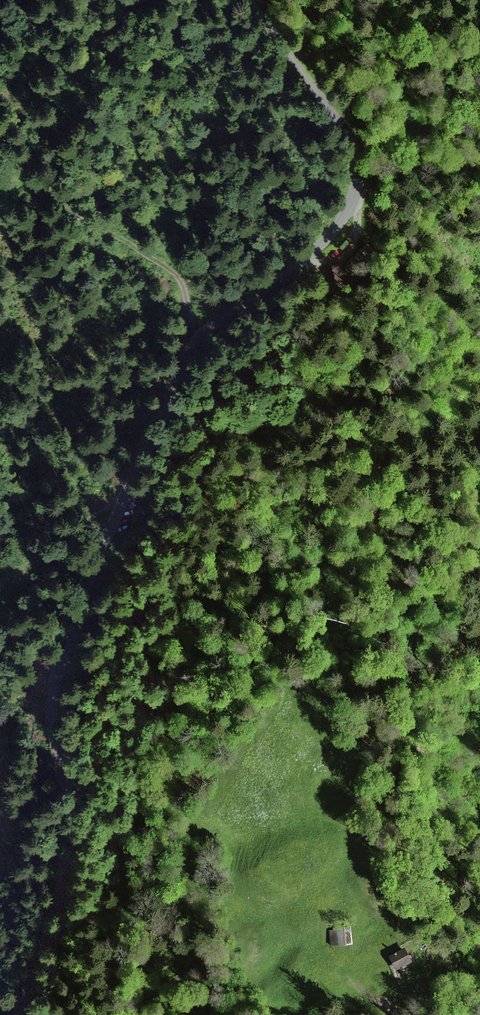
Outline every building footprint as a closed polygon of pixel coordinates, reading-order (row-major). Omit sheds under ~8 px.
[(363,728),(358,735),(371,744),(376,737),(363,728)] [(329,931),(331,946),(352,943),(350,928),(329,931)] [(392,957),(396,965),(401,962),(402,965),(410,961),(404,950),(392,957)]
